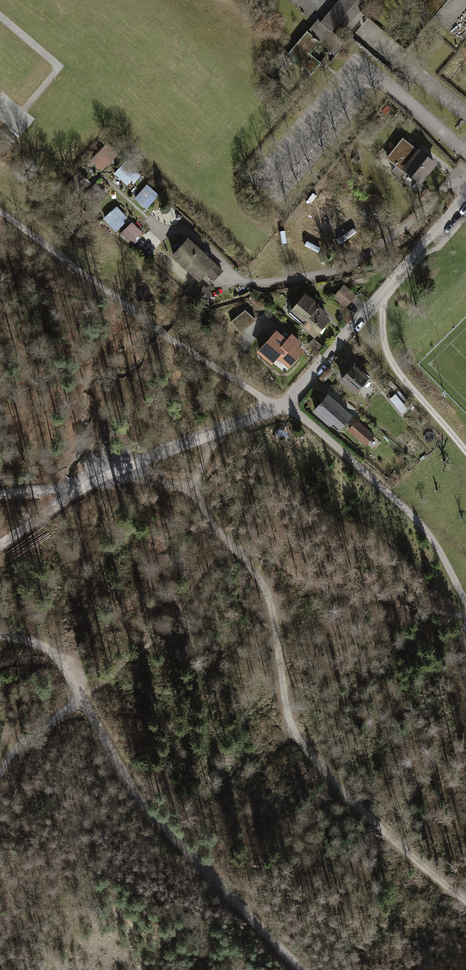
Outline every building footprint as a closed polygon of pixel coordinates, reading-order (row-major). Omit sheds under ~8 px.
[(320,21),(332,31),(358,0),(337,0),(320,21)] [(430,18),(445,0),(408,0),(430,18)] [(333,56),(341,46),(314,23),(307,32),(305,31),(285,53),(309,73),(318,62),(308,53),(317,43),(333,56)] [(406,168),(421,180),(434,164),(403,139),(387,158),(403,171),(406,168)] [(110,150),(111,148),(105,142),(88,159),(100,171),(115,155),(110,150)] [(139,174),(123,160),(111,174),(124,185),(127,182),(130,184),(139,174)] [(80,168),(68,181),(78,191),(90,178),(80,168)] [(418,181),(413,187),(422,196),(428,190),(418,181)] [(105,194),(94,183),(81,195),(93,206),(105,194)] [(148,194),(141,189),(133,199),(143,208),(153,196),(149,192),(148,194)] [(107,210),(100,217),(114,232),(122,224),(121,222),(123,221),(121,219),(124,216),(115,206),(109,211),(107,210)] [(140,233),(129,222),(118,233),(129,244),(140,233)] [(222,271),(188,239),(173,255),(200,279),(206,272),(214,279),(222,271)] [(197,281),(164,251),(152,263),(186,293),(197,281)] [(356,295),(344,285),(334,297),(345,307),(356,295)] [(207,297),(202,292),(195,300),(200,305),(207,297)] [(302,324),(303,324),(318,306),(304,295),(292,308),(293,309),(288,314),(301,325),(302,324)] [(325,312),(318,306),(303,324),(315,335),(327,320),(322,315),(325,312)] [(255,319),(245,310),(231,322),(240,332),(255,319)] [(299,342),(292,336),(287,341),(276,332),(260,351),(272,362),(277,355),(289,365),(302,350),(296,345),(299,342)] [(369,379),(354,366),(342,379),(355,391),(360,386),(362,387),(369,379)] [(350,415),(328,396),(315,410),(330,423),(334,419),(341,425),(350,415)] [(373,436),(356,421),(349,430),(361,439),(362,438),(367,443),(373,436)]
